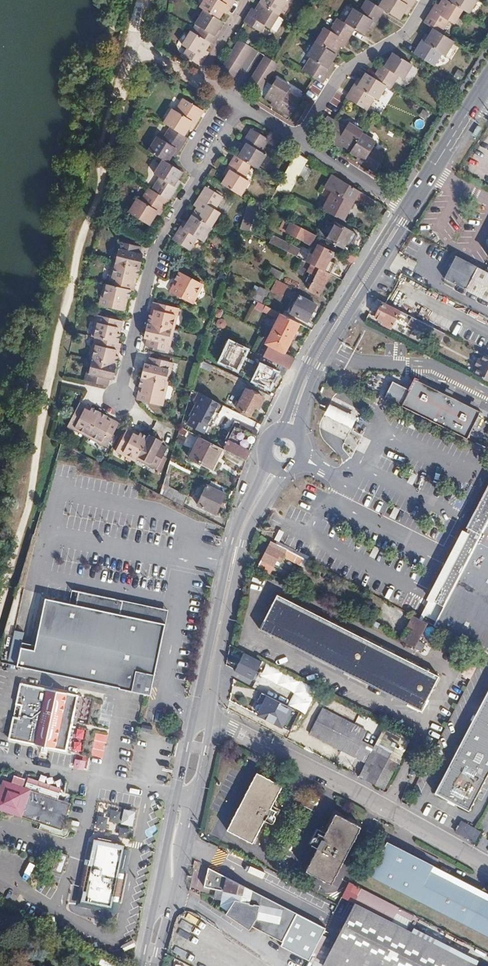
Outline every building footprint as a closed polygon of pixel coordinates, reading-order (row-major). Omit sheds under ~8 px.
[(231,0),(202,0),(199,4),(202,6),(216,15),(221,7),(225,0),(230,3),(231,0)] [(225,10),(230,3),(225,0),(221,7),(225,10)] [(270,25),(278,12),(258,0),(255,6),(251,13),(248,11),(243,19),(259,29),(263,22),(270,25)] [(258,0),(278,12),(285,0),(258,0)] [(374,19),(379,21),(386,9),(379,5),(372,0),(366,0),(360,10),(355,7),(346,22),(355,28),(365,34),(370,26),(374,19)] [(411,0),(382,0),(379,5),(386,9),(397,16),(401,9),(405,2),(409,4),(411,0)] [(462,7),(451,0),(441,0),(440,1),(435,10),(433,8),(425,21),(433,26),(440,30),(448,17),(454,21),(462,7)] [(462,7),(467,10),(473,0),(451,0),(462,7)] [(216,25),(221,18),(216,15),(202,6),(192,21),(197,24),(193,31),(208,40),(211,42),(216,35),(212,32),(216,25)] [(339,46),(344,38),(347,41),(355,28),(346,22),(337,17),(330,30),(325,27),(316,41),(335,52),(339,46)] [(374,29),(379,21),(374,19),(370,26),(374,29)] [(216,35),(220,28),(216,25),(212,32),(216,35)] [(445,53),(454,39),(440,30),(433,26),(429,33),(425,40),(422,38),(414,51),(434,63),(441,50),(445,53)] [(203,48),(208,40),(193,31),(188,28),(179,43),(185,46),(180,53),(198,64),(202,57),(199,55),(203,48)] [(250,44),(239,37),(235,43),(246,51),(250,44)] [(330,68),(327,66),(331,60),(335,52),(316,41),(308,55),(313,58),(305,70),(322,80),(330,68)] [(246,51),(235,43),(231,49),(243,57),(246,51)] [(243,57),(231,49),(227,56),(239,63),(243,57)] [(392,87),(400,75),(405,78),(414,63),(395,51),(391,59),(386,66),(383,64),(375,77),(388,85),(392,87)] [(277,60),(265,53),(261,60),(273,67),(277,60)] [(239,63),(227,56),(224,61),(223,62),(235,70),(239,63)] [(273,67),(261,60),(258,66),(269,73),(273,67)] [(235,70),(223,62),(219,69),(231,76),(235,70)] [(265,80),(269,73),(258,66),(254,73),(265,80)] [(366,72),(366,73),(361,80),(357,88),(353,86),(347,96),(369,109),(375,99),(379,101),(388,85),(375,77),(366,72)] [(265,80),(254,73),(250,79),(261,86),(265,80)] [(275,75),(263,96),(271,100),(277,103),(275,106),(289,114),(291,111),(298,97),(286,90),(290,83),(275,75)] [(261,86),(250,79),(246,86),(257,93),(261,86)] [(314,103),(322,90),(312,83),(304,96),(314,103)] [(195,123),(203,110),(184,98),(176,111),(173,109),(164,124),(170,128),(183,136),(188,127),(192,121),(195,123)] [(327,128),(334,117),(328,114),(322,125),(327,128)] [(363,131),(365,128),(351,120),(348,125),(335,117),(334,116),(334,117),(327,128),(323,134),(324,134),(336,142),(338,139),(346,143),(345,144),(352,148),(363,131)] [(170,156),(175,148),(178,150),(186,138),(183,136),(170,128),(162,140),(157,137),(147,153),(162,162),(165,164),(170,156)] [(266,155),(261,152),(269,139),(252,128),(244,141),(247,142),(243,149),(238,158),(252,167),(257,170),(266,155)] [(387,152),(374,144),(377,139),(363,131),(352,148),(351,150),(358,155),(365,159),(363,162),(377,170),(387,152)] [(245,179),(252,167),(238,158),(234,156),(227,168),(230,170),(225,177),(220,186),(240,198),(250,182),(245,179)] [(175,189),(172,187),(177,180),(181,173),(165,164),(162,162),(154,176),(159,179),(151,192),(167,201),(175,189)] [(306,175),(310,167),(304,164),(300,172),(306,175)] [(342,221),(353,199),(370,209),(374,202),(331,174),(323,188),(331,192),(322,210),(342,221)] [(214,210),(222,198),(205,187),(197,200),(200,202),(195,209),(190,217),(210,229),(219,214),(214,210)] [(159,214),(167,201),(151,192),(148,189),(140,202),(137,200),(128,215),(147,227),(151,219),(156,212),(159,214)] [(273,200),(279,191),(274,189),(269,198),(273,200)] [(253,212),(255,205),(248,201),(245,210),(252,213),(253,212)] [(284,213),(274,208),(272,213),(282,218),(284,213)] [(200,244),(210,229),(190,217),(185,225),(181,231),(178,229),(170,242),(187,254),(195,241),(200,244)] [(285,232),(290,222),(285,220),(280,229),(285,232)] [(247,232),(249,223),(242,221),(240,228),(247,232)] [(310,244),(315,234),(290,222),(285,232),(310,244)] [(334,224),(327,237),(347,249),(355,235),(334,224)] [(276,247),(279,240),(261,231),(258,238),(272,245),(276,247)] [(299,251),(279,240),(276,247),(295,257),(299,251)] [(100,301),(98,307),(126,314),(128,305),(124,305),(125,298),(129,299),(131,292),(134,293),(136,285),(132,284),(134,278),(137,279),(141,262),(137,261),(139,256),(141,249),(118,243),(116,250),(119,251),(112,279),(109,279),(107,286),(104,302),(100,301)] [(329,260),(333,252),(317,244),(313,252),(310,250),(305,262),(315,268),(328,274),(329,274),(335,263),(329,260)] [(112,279),(119,251),(116,250),(109,279),(112,279)] [(352,263),(357,256),(345,250),(342,256),(343,259),(352,263)] [(455,255),(444,277),(487,300),(487,272),(455,255)] [(317,295),(328,274),(315,268),(312,275),(307,273),(303,280),(308,283),(305,289),(317,295)] [(171,287),(168,293),(192,304),(195,297),(192,295),(198,283),(178,273),(174,281),(177,282),(174,288),(171,287)] [(284,297),(290,286),(278,280),(272,292),(284,297)] [(195,297),(202,285),(198,283),(192,295),(195,297)] [(292,294),(283,311),(306,322),(315,305),(292,294)] [(391,328),(400,310),(391,306),(383,302),(375,317),(383,321),(382,323),(391,328)] [(147,340),(145,347),(172,353),(174,347),(170,346),(177,316),(181,317),(182,309),(156,303),(154,310),(153,316),(150,315),(148,314),(144,333),(148,334),(147,340)] [(278,322),(281,315),(279,314),(266,307),(263,312),(274,318),(274,320),(278,322)] [(284,351),(299,324),(281,315),(278,322),(274,320),(271,325),(275,327),(268,343),(284,351)] [(85,374),(83,382),(105,387),(107,379),(109,373),(112,374),(116,358),(113,357),(115,351),(118,352),(119,344),(118,344),(120,336),(117,335),(118,329),(121,330),(123,322),(96,316),(94,323),(97,324),(94,338),(92,346),(96,347),(89,375),(85,374)] [(174,347),(181,317),(177,316),(170,346),(174,347)] [(429,325),(410,316),(406,323),(426,332),(429,325)] [(89,375),(96,347),(92,346),(85,374),(89,375)] [(293,359),(267,346),(262,357),(270,360),(287,369),(288,368),(293,359)] [(483,353),(479,360),(476,367),(473,374),(484,379),(487,381),(487,355),(483,353)] [(138,393),(136,400),(164,406),(166,399),(162,398),(169,370),(173,370),(175,362),(150,356),(148,364),(147,370),(143,369),(139,387),(142,388),(141,393),(138,393)] [(203,361),(200,368),(211,373),(215,367),(203,361)] [(276,371),(259,362),(250,381),(267,389),(276,371)] [(284,377),(286,373),(287,369),(282,366),(278,374),(284,377)] [(166,399),(173,370),(169,370),(162,398),(166,399)] [(415,374),(413,380),(405,393),(402,400),(480,439),(487,423),(487,411),(415,374)] [(397,389),(405,393),(413,380),(404,375),(397,389)] [(264,398),(246,388),(236,408),(250,415),(255,405),(259,407),(264,398)] [(223,405),(198,392),(194,401),(197,402),(189,416),(191,417),(187,424),(204,432),(214,411),(218,413),(223,405)] [(328,402),(322,414),(350,428),(356,416),(328,402)] [(80,403),(67,428),(73,431),(75,428),(89,435),(101,442),(100,445),(107,449),(120,425),(112,421),(111,423),(106,421),(107,419),(108,418),(92,409),(91,410),(90,412),(85,409),(86,407),(80,403)] [(248,451),(251,444),(249,444),(253,437),(230,426),(225,436),(229,438),(223,449),(245,460),(249,452),(248,451)] [(101,442),(89,435),(75,428),(73,431),(100,445),(101,442)] [(128,429),(116,453),(123,457),(124,454),(138,461),(139,458),(152,464),(150,467),(158,471),(169,450),(162,446),(162,445),(157,442),(158,439),(151,435),(149,438),(141,434),(141,435),(139,437),(134,435),(135,432),(128,429)] [(222,448),(223,449),(229,438),(225,436),(219,447),(222,448)] [(211,470),(222,448),(219,447),(200,437),(189,459),(211,470)] [(138,461),(124,454),(123,457),(136,464),(138,461)] [(152,464),(139,458),(138,461),(150,467),(152,464)] [(417,474),(410,471),(405,481),(411,484),(417,474)] [(425,598),(442,606),(432,626),(487,655),(487,477),(425,598)] [(227,489),(209,480),(206,486),(225,494),(227,489)] [(215,515),(225,494),(206,486),(197,506),(215,515)] [(399,508),(393,505),(387,516),(393,519),(399,508)] [(294,563),(297,554),(275,543),(273,547),(269,545),(261,561),(273,568),(277,561),(280,562),(283,557),(294,563)] [(378,547),(373,544),(367,555),(373,558),(378,547)] [(300,566),(304,558),(297,554),(294,563),(300,566)] [(270,575),(273,568),(261,561),(257,569),(270,575)] [(23,644),(18,665),(108,684),(149,692),(152,693),(164,635),(167,635),(173,607),(73,586),(70,600),(47,595),(36,647),(23,644)] [(278,591),(260,627),(407,704),(405,706),(421,714),(423,711),(425,706),(426,707),(430,701),(427,699),(439,676),(440,675),(386,648),(319,612),(278,591)] [(412,603),(409,609),(418,613),(420,607),(412,603)] [(415,647),(427,623),(412,614),(399,639),(415,647)] [(245,651),(236,668),(254,677),(255,678),(264,660),(245,651)] [(469,678),(475,665),(466,660),(459,673),(469,678)] [(20,683),(8,739),(66,751),(78,695),(20,683)] [(432,796),(467,814),(487,773),(487,688),(432,796)] [(291,708),(261,692),(256,704),(260,707),(264,709),(261,716),(278,725),(280,720),(284,722),(291,708)] [(323,707),(310,731),(366,761),(379,736),(323,707)] [(142,724),(140,730),(151,733),(152,727),(142,724)] [(403,751),(411,736),(393,726),(385,742),(403,751)] [(392,773),(403,751),(385,742),(380,752),(376,750),(373,754),(372,754),(369,759),(373,761),(375,758),(376,759),(365,780),(383,789),(392,773)] [(76,755),(75,769),(87,770),(89,756),(76,755)] [(274,816),(277,809),(272,806),(282,786),(256,774),(227,831),(252,843),(265,818),(272,821),(275,822),(277,818),(274,816)] [(61,789),(47,785),(40,783),(27,778),(24,788),(20,786),(21,782),(16,780),(14,784),(3,781),(0,790),(0,810),(40,823),(39,829),(63,837),(67,834),(70,829),(63,827),(70,803),(58,799),(61,789)] [(110,820),(122,823),(125,809),(112,807),(110,820)] [(136,824),(137,808),(125,808),(124,824),(136,824)] [(330,885),(359,826),(335,813),(325,832),(320,830),(316,837),(313,834),(310,838),(314,843),(318,845),(305,872),(330,885)] [(469,842),(475,831),(463,824),(456,835),(469,842)] [(131,838),(133,829),(121,827),(120,835),(131,838)] [(472,844),(479,833),(475,831),(469,842),(472,844)] [(112,901),(124,845),(93,839),(82,894),(84,895),(82,903),(90,905),(91,909),(94,910),(96,906),(108,909),(111,900),(112,901)] [(369,875),(487,937),(487,902),(476,895),(430,872),(433,866),(386,842),(369,875)] [(296,913),(245,887),(209,868),(208,868),(204,886),(215,888),(219,889),(218,899),(221,900),(221,905),(227,909),(225,913),(242,924),(245,917),(250,921),(249,923),(252,925),(282,940),(296,913)] [(457,957),(358,906),(342,936),(400,965),(399,965),(453,965),(457,957)] [(252,925),(249,923),(250,921),(245,917),(242,924),(249,929),(252,925)] [(342,936),(335,949),(368,965),(399,965),(400,965),(342,936)] [(136,945),(133,939),(122,945),(125,951),(136,945)] [(335,949),(327,965),(368,965),(335,949)] [(457,957),(453,965),(474,965),(457,957)]
